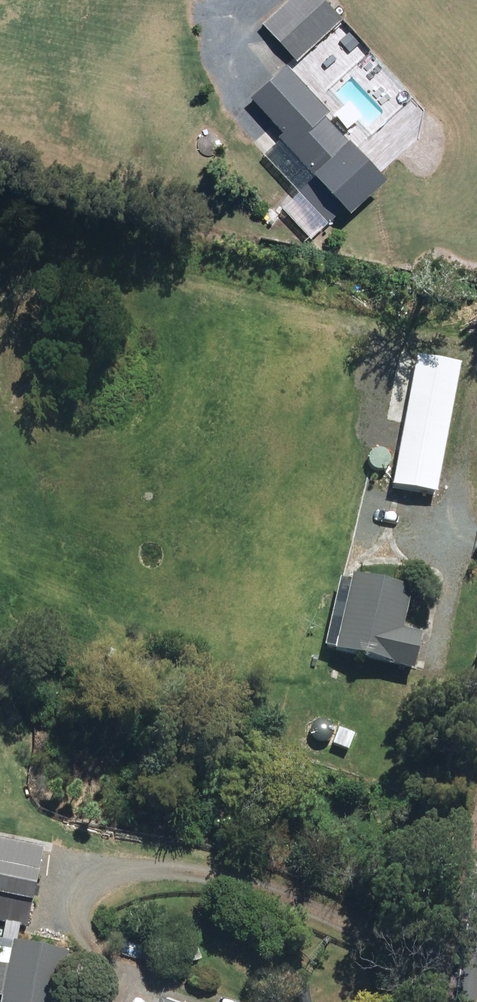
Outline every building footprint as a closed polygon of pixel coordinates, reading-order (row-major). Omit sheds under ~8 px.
[(267,23),(284,40),(299,58),(347,16),(333,0),(291,0),(267,23)] [(340,57),(322,74),(338,91),(356,75),(340,57)] [(267,152),(302,190),(285,207),(315,238),(352,204),(359,210),(396,175),(379,154),(357,134),(353,138),(346,131),(350,128),(351,130),(360,121),(342,102),(335,109),(292,63),(255,96),(289,132),(267,152)] [(442,492),(465,363),(370,347),(365,377),(414,386),(397,485),(442,492)] [(429,630),(408,626),(417,585),(357,571),(338,649),(419,668),(429,630)] [(0,835),(0,923),(32,930),(42,884),(47,846),(0,835)] [(72,950),(17,939),(4,1001),(62,1001),(72,950)]
